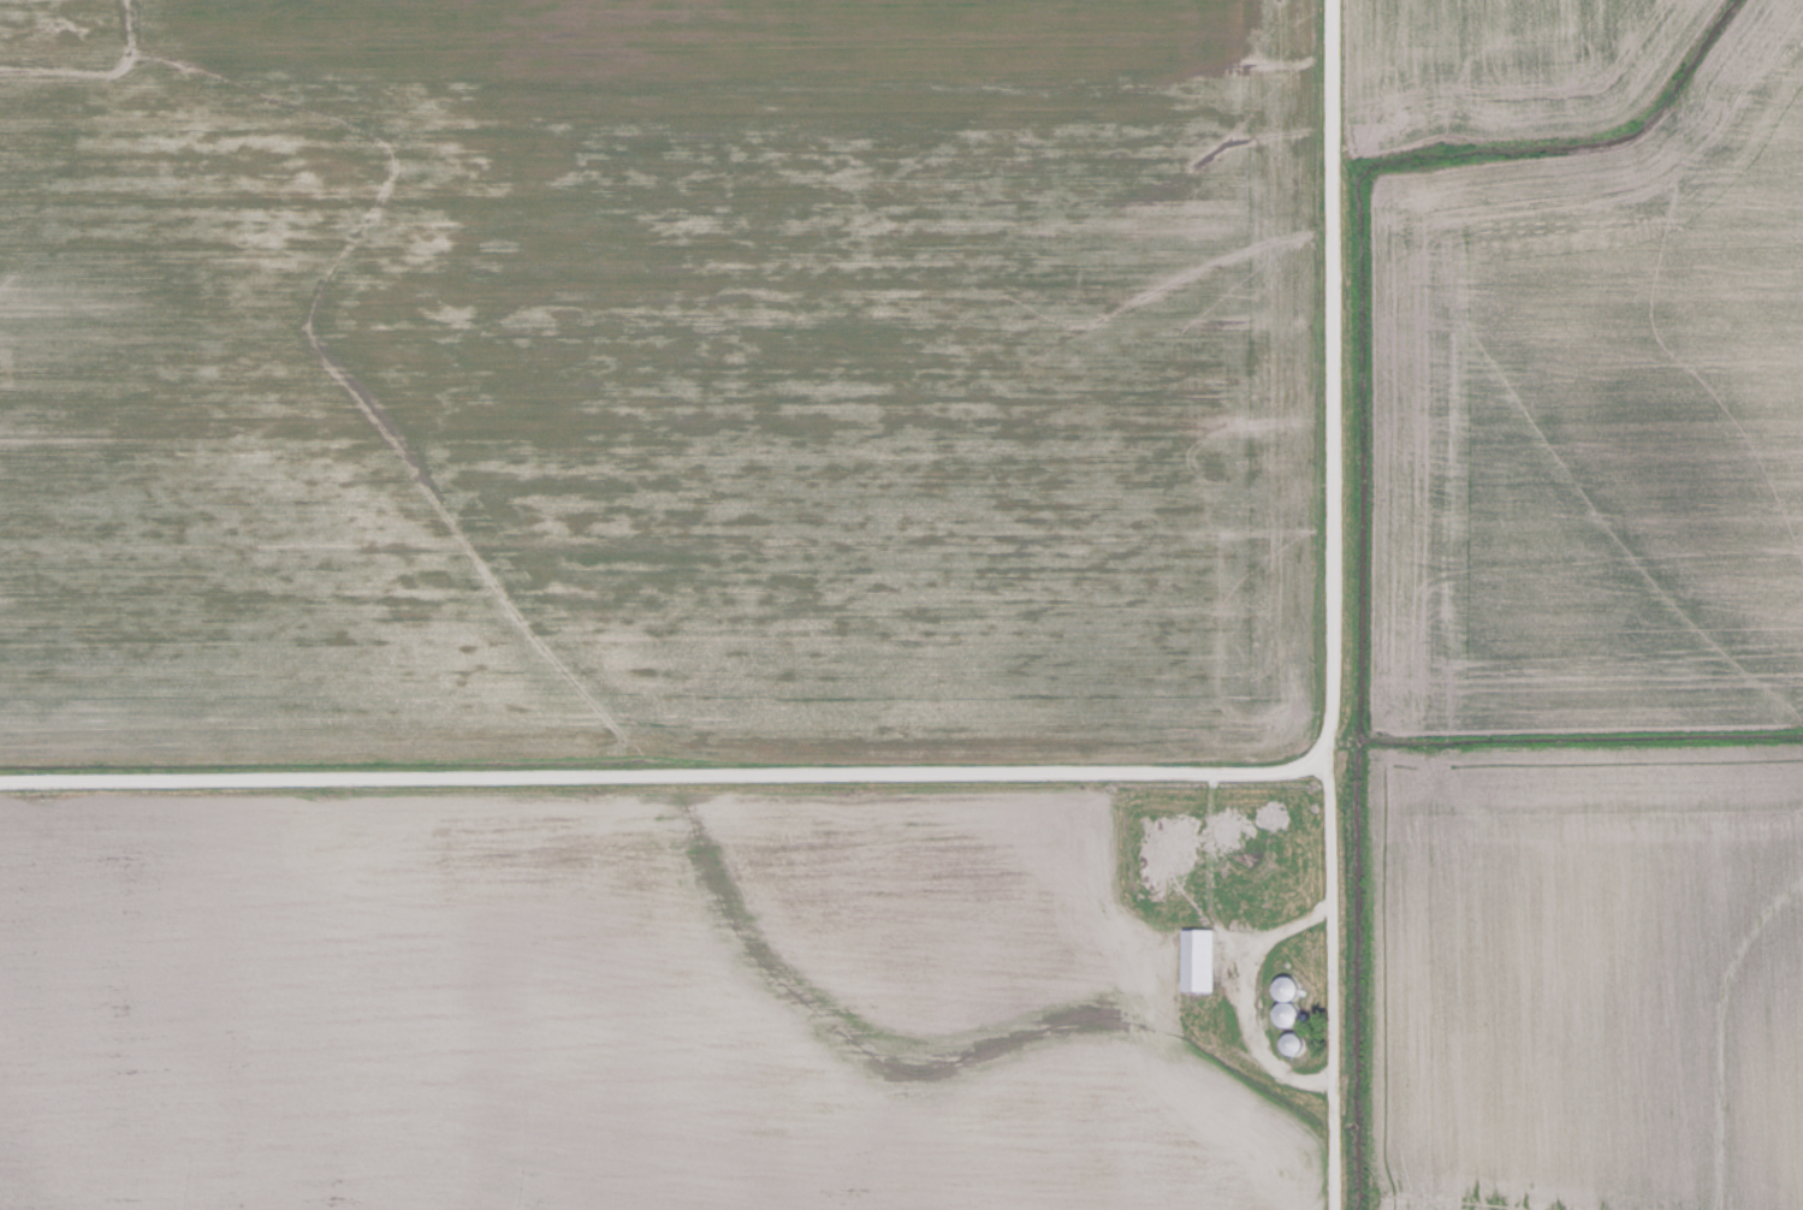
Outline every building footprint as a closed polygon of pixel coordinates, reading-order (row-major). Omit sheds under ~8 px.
[(1175,867),(1193,867),(1193,841),(1164,841),(1164,874),(1175,874),(1175,867)] [(1186,992),(1217,992),(1217,930),(1186,930),(1186,992)] [(1298,1026),(1302,1006),(1297,1005),(1303,981),(1282,976),(1278,997),(1284,998),(1279,1022),(1298,1026)] [(1290,1052),(1301,1052),(1301,1036),(1291,1036),(1290,1052)]
